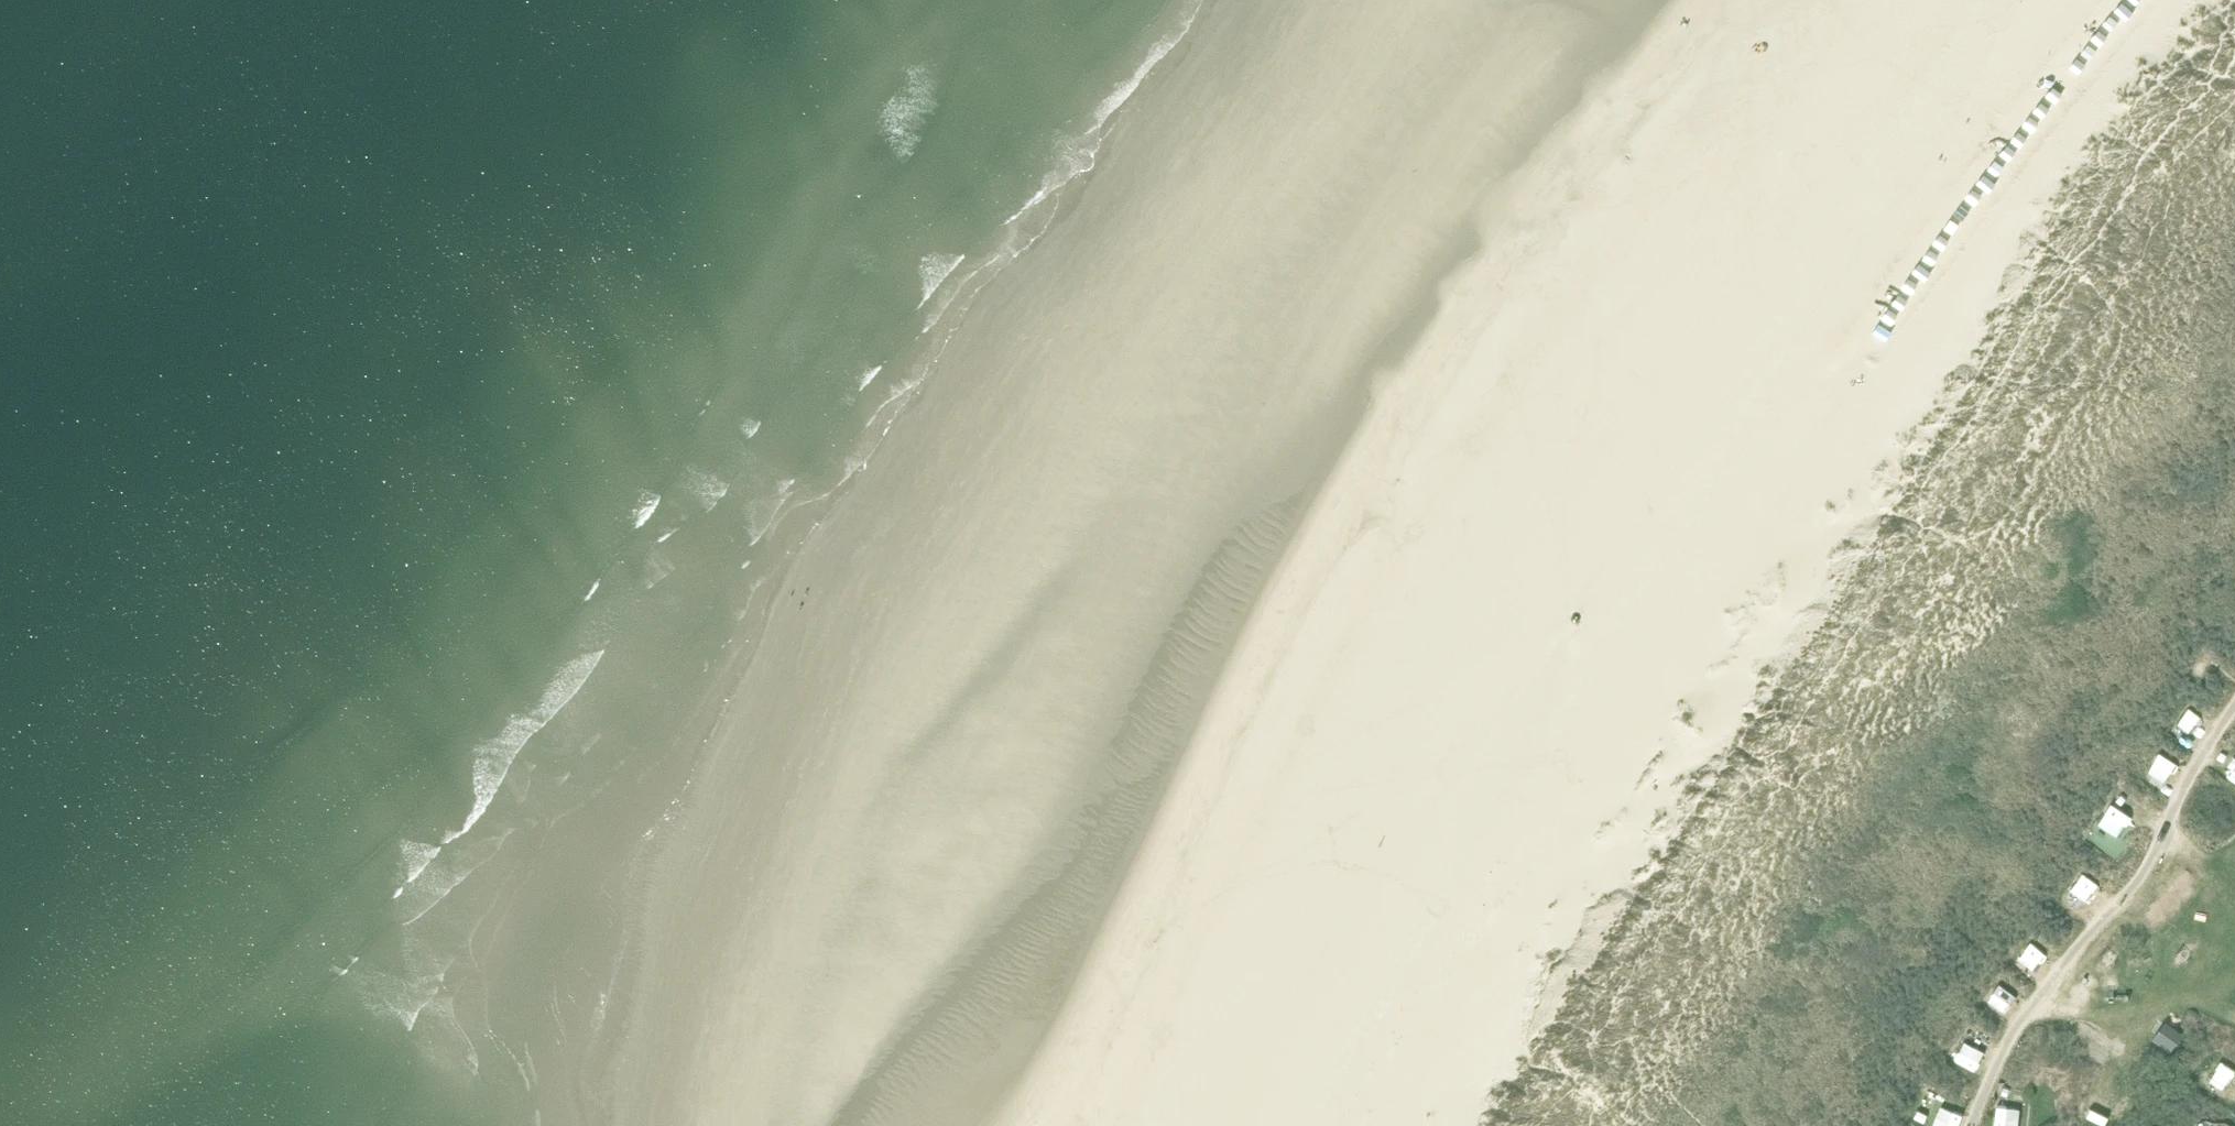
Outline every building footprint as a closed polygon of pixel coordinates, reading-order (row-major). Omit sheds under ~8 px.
[(2169,1023),(2157,1039),(2172,1051),(2185,1036),(2169,1023)]
